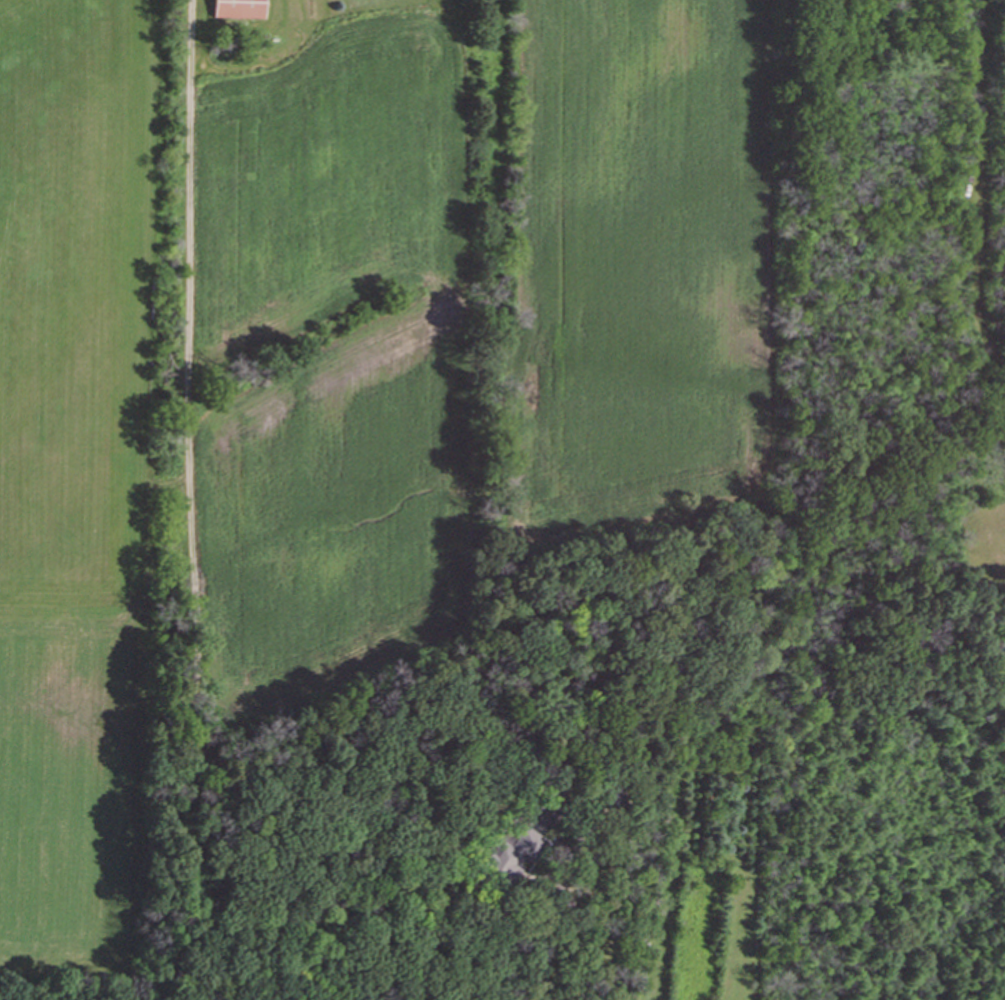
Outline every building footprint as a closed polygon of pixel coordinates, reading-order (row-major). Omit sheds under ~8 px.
[(263,0),(212,0),(212,18),(262,19),(263,0)] [(541,838),(516,825),(506,845),(491,838),(477,865),(492,872),(488,879),(500,885),(503,878),(509,881),(520,860),(528,864),(541,838)]
